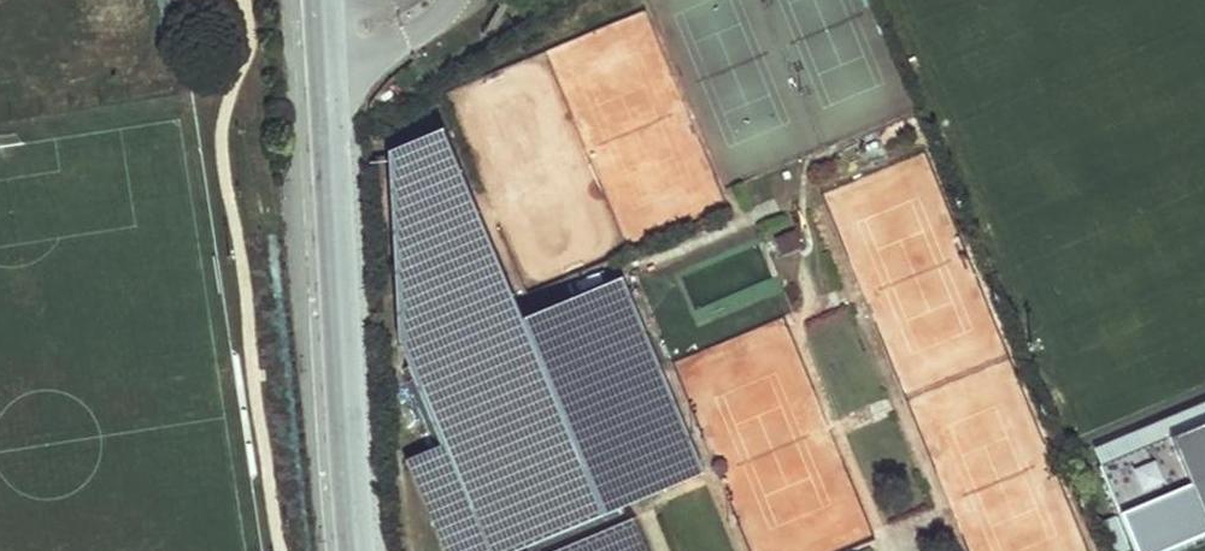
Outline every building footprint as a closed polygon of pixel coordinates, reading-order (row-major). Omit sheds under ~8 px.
[(397,342),(407,367),(520,321),(441,131),(386,153),(397,342)] [(443,550),(515,550),(704,473),(623,278),(520,321),(407,367),(440,446),(450,470),(416,485),(443,550)] [(1100,467),(1204,423),(1204,404),(1093,451),(1100,467)] [(1135,550),(1165,550),(1204,534),(1204,423),(1100,467),(1135,550)] [(406,460),(416,485),(450,470),(440,446),(406,460)] [(540,550),(657,550),(639,510),(540,550)]
